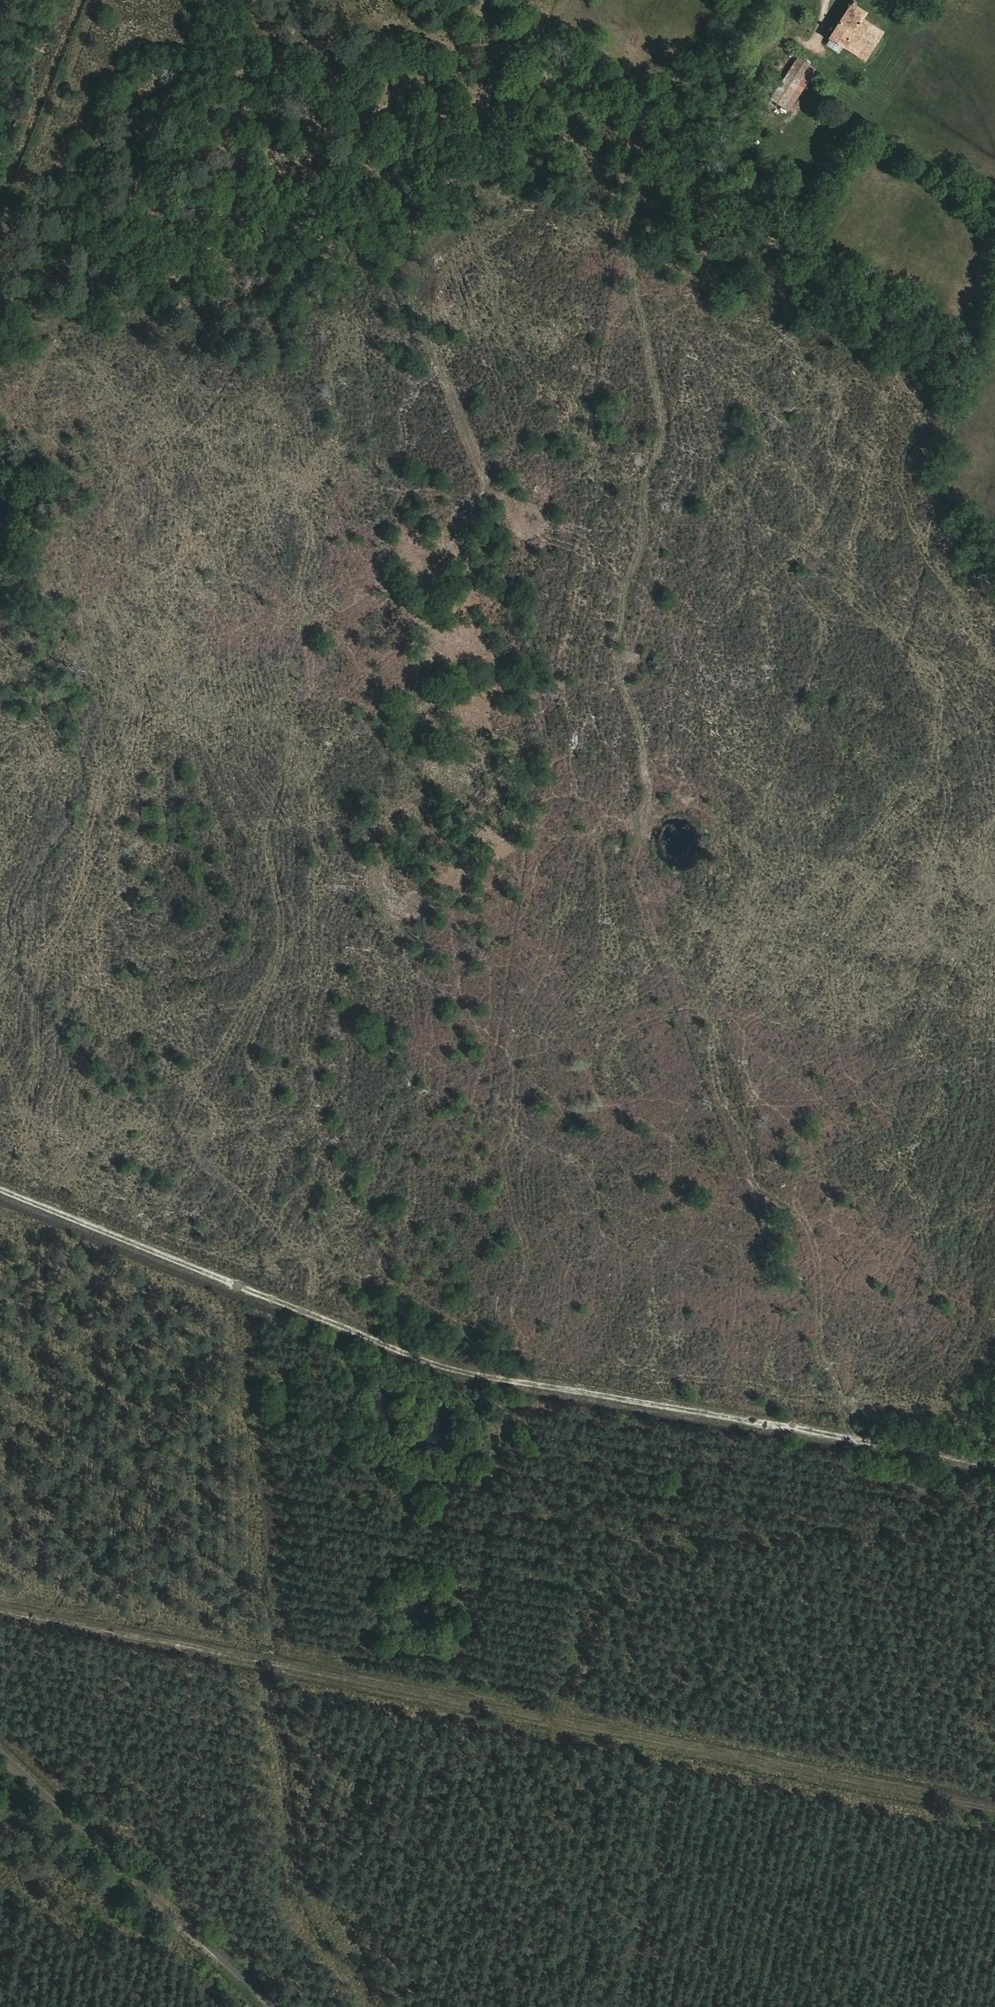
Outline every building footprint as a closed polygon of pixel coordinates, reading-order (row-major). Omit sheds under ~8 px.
[(849,58),(869,31),(852,17),(857,11),(849,4),(849,3),(849,2),(848,0),(840,0),(839,1),(839,2),(839,3),(839,4),(839,5),(840,6),(841,7),(842,7),(822,36),(849,58)] [(765,114),(798,68),(785,59),(738,123),(746,128),(759,110),(765,114)]
